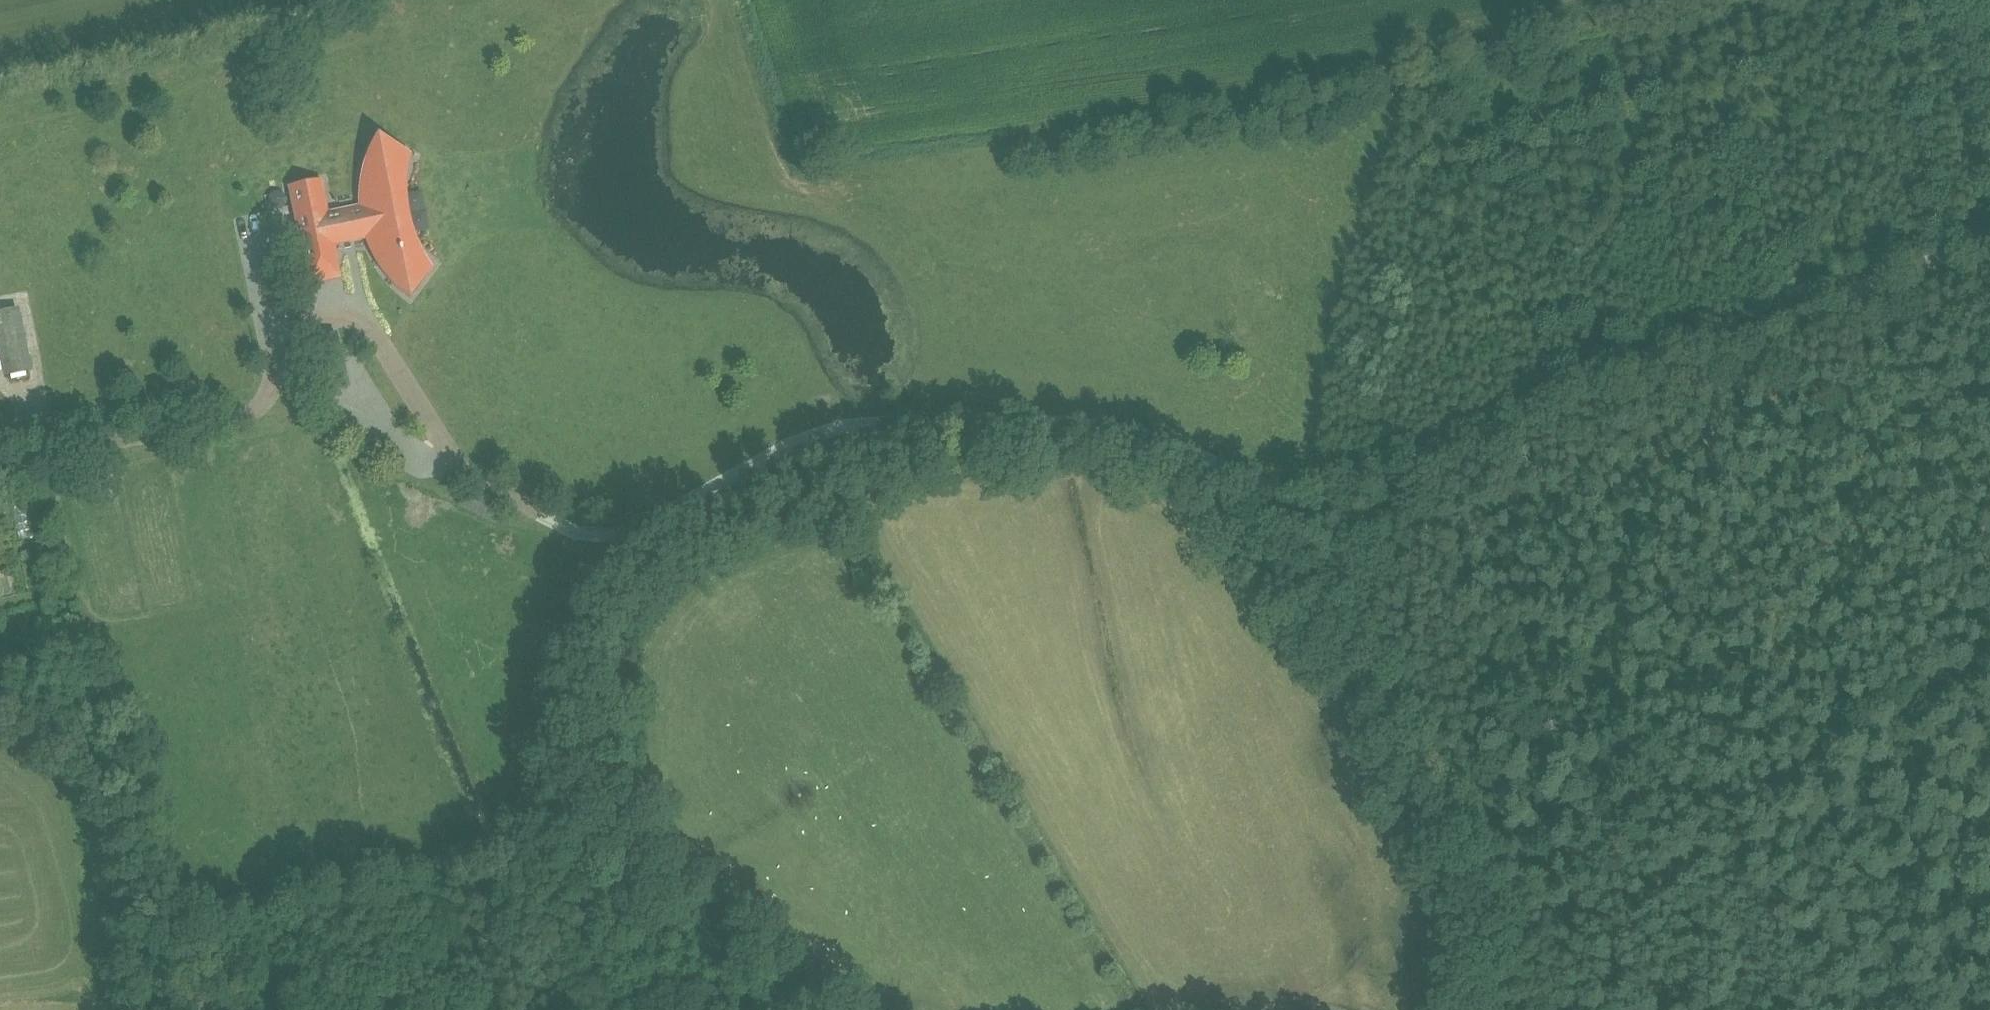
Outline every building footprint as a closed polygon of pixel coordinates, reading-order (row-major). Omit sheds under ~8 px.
[(397,165),(400,158),(377,147),(378,146),(374,144),(379,134),(378,133),(363,166),(359,205),(328,211),(322,180),(289,187),(308,283),(340,277),(334,244),(366,238),(382,271),(410,298),(411,297),(402,288),(405,285),(404,285),(421,266),(416,261),(412,256),(408,251),(403,242),(400,236),(397,230),(395,224),(394,217),(392,211),(392,204),(391,197),(392,187),(393,181),(394,174),(397,165)] [(20,305),(0,309),(0,354),(3,373),(32,368),(20,305)]
